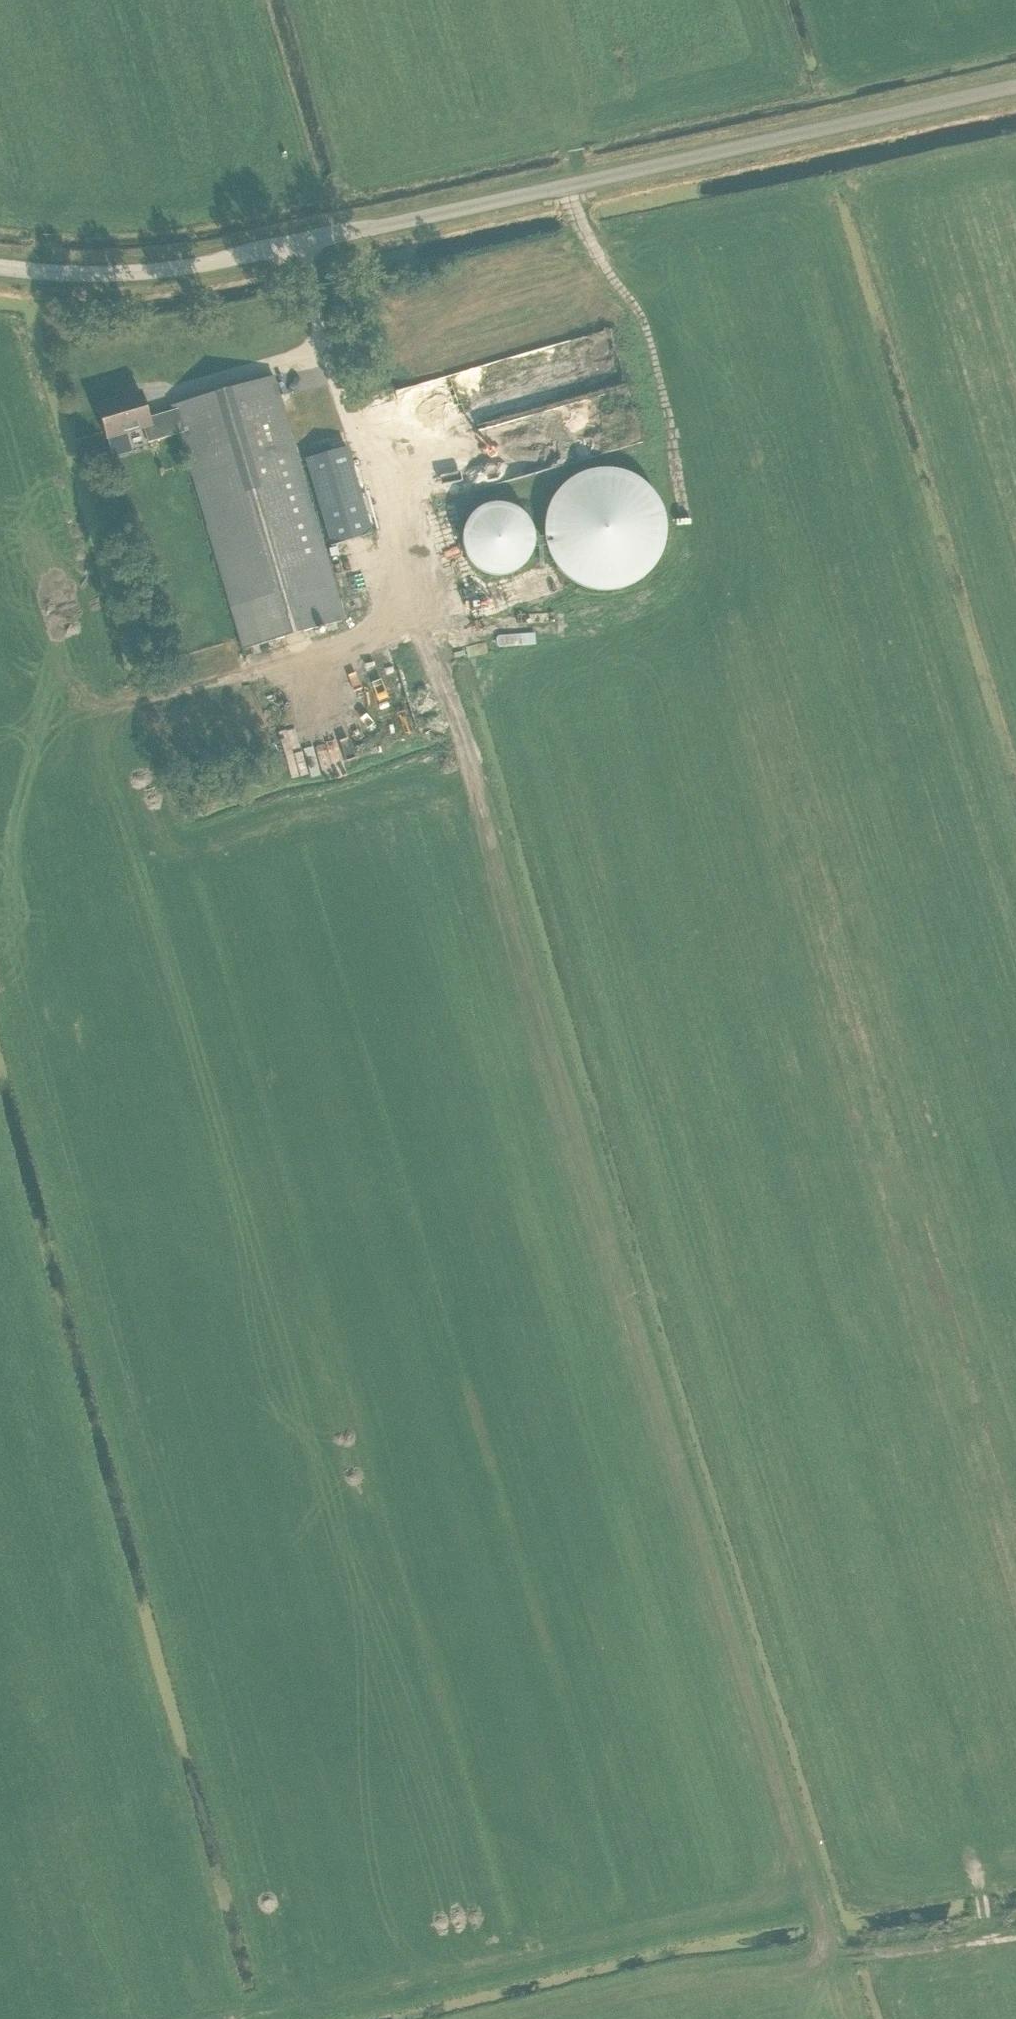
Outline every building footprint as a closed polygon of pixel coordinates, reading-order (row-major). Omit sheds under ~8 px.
[(345,619),(273,376),(171,406),(172,410),(148,417),(140,392),(97,404),(107,437),(143,427),(148,442),(179,433),(242,649),(345,619)] [(331,545),(371,533),(346,447),(306,459),(331,545)] [(641,480),(629,473),(615,469),(601,468),(587,470),(574,476),(562,485),(553,496),(547,508),(544,522),(544,537),(548,551),(554,563),(564,574),(576,582),(589,587),(603,589),(617,588),(630,584),(642,576),(652,567),(659,555),(664,542),(665,528),(664,514),(659,501),(651,489),(641,480)] [(474,566),(483,571),(494,574),(505,573),(515,569),(524,563),(530,553),(533,543),(533,532),(529,521),(523,512),(514,506),(504,502),(493,502),(483,505),(474,510),(467,518),(463,528),(461,538),(463,549),(467,558),(474,566)]
